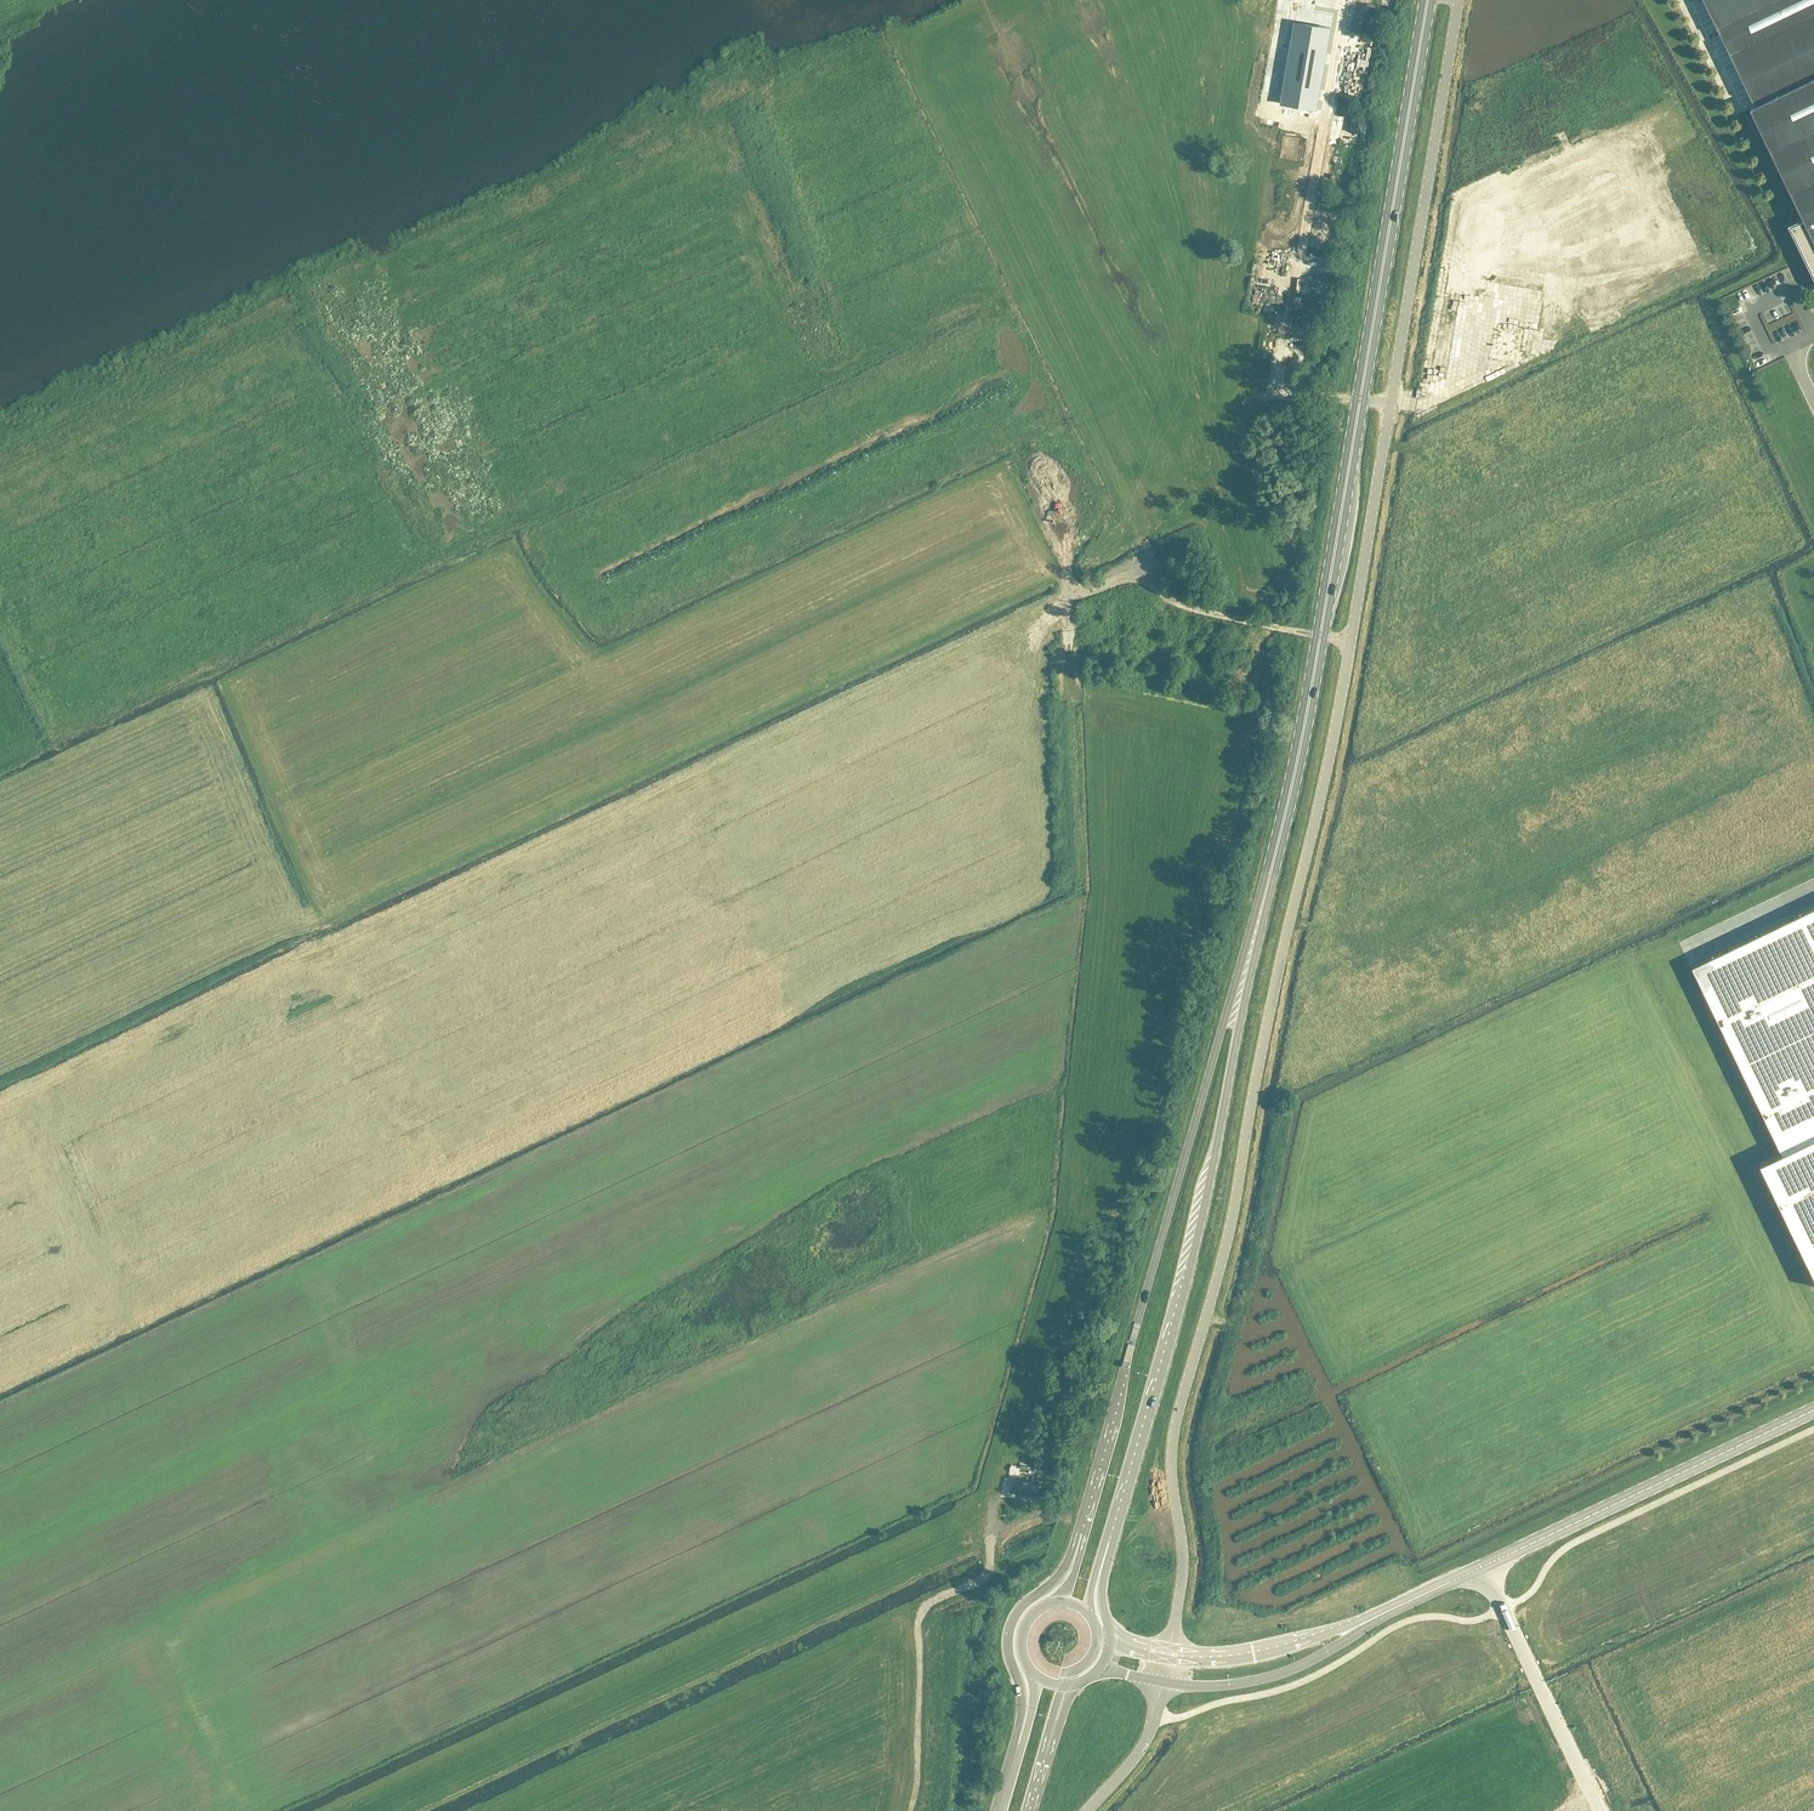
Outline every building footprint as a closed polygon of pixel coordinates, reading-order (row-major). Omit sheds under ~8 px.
[(1755,107),(1750,109),(1804,220),(1791,227),(1813,276),(1813,0),(1703,0),(1755,107)] [(1330,28),(1294,22),(1280,104),(1316,110),(1330,28)] [(1492,361),(1520,360),(1519,330),(1491,331),(1492,361)] [(1248,682),(1238,679),(1234,691),(1243,694),(1248,682)] [(1691,967),(1782,1154),(1760,1164),(1813,1277),(1813,908),(1691,967)] [(1018,1487),(1038,1493),(1042,1479),(1022,1473),(1018,1487)]
